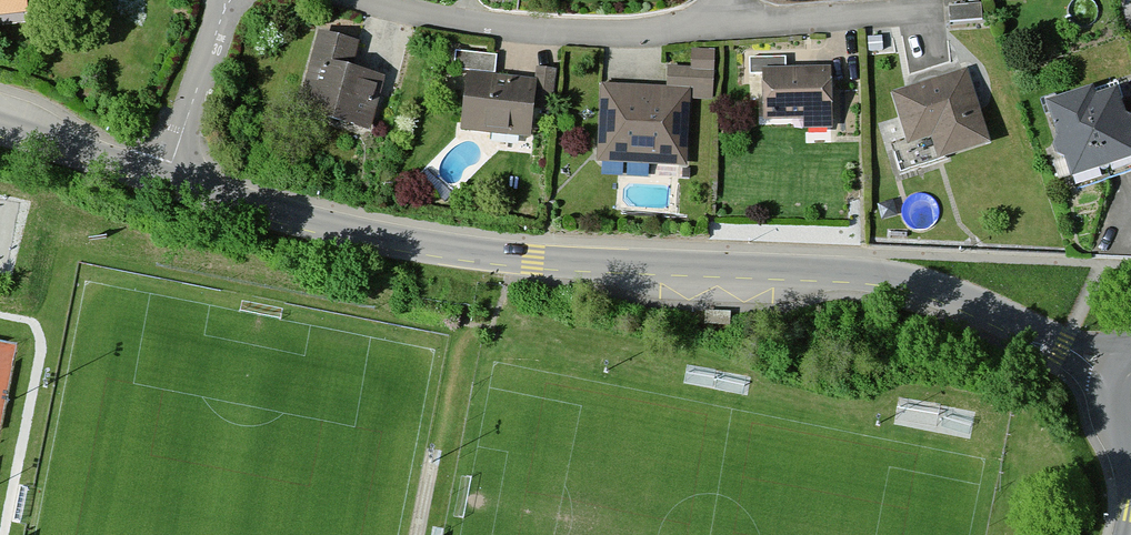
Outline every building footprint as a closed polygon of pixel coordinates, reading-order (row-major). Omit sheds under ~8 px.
[(26,11),(25,0),(0,0),(0,13),(26,11)] [(353,49),(316,37),(293,113),(365,135),(380,85),(345,74),(353,49)] [(449,74),(490,78),(492,60),(451,56),(449,74)] [(666,73),(665,95),(685,96),(706,98),(709,58),(690,56),(688,74),(666,73)] [(759,77),(781,76),(781,63),(746,63),(746,83),(759,82),(759,77)] [(781,76),(759,77),(759,82),(761,126),(801,124),(801,135),(825,134),(823,74),(781,76)] [(960,76),(889,99),(905,148),(926,141),(934,165),(984,149),(960,76)] [(459,134),(524,141),(530,87),(465,80),(459,134)] [(665,95),(599,91),(595,167),(681,171),(685,96),(665,95)] [(1042,110),(1060,174),(1066,172),(1069,185),(1130,167),(1130,166),(1112,99),(1092,105),(1089,97),(1042,110)] [(704,309),(704,313),(703,326),(732,327),(733,314),(733,310),(704,309)]
